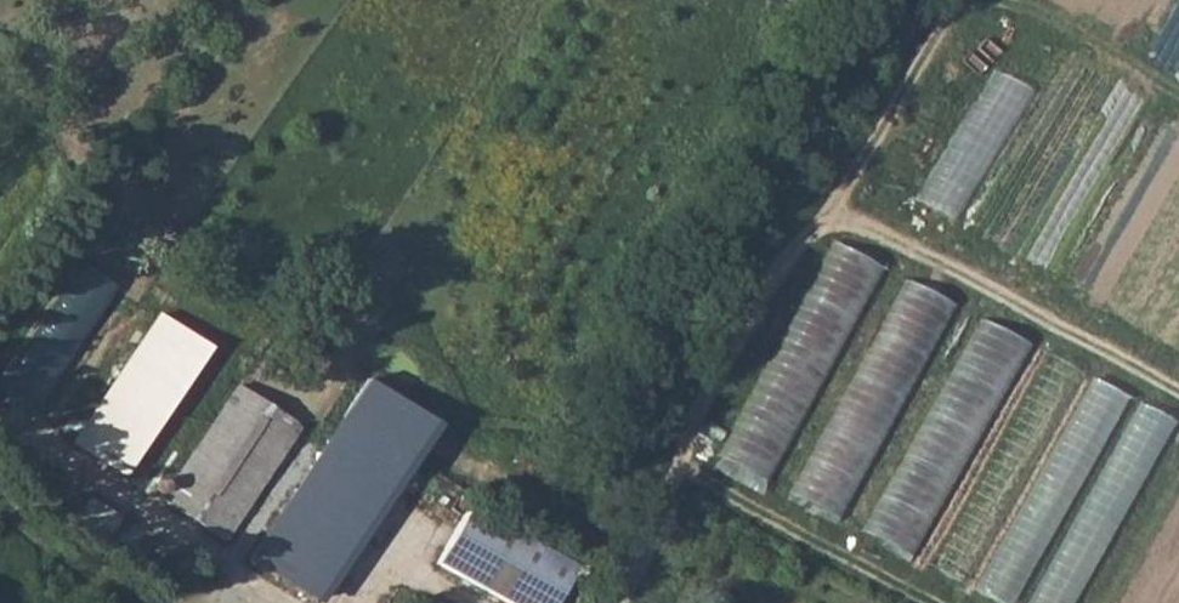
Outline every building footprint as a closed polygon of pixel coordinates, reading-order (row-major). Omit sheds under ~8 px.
[(834,242),(716,458),(769,486),(886,270),(834,242)] [(0,376),(0,390),(35,413),(120,287),(78,261),(0,376)] [(907,280),(790,495),(842,524),(960,308),(907,280)] [(160,315),(76,440),(126,475),(209,348),(160,315)] [(981,319),(863,534),(915,563),(1033,347),(981,319)] [(1051,352),(933,560),(969,580),(1086,371),(1051,352)] [(980,585),(1012,602),(1016,602),(1133,396),(1098,376),(980,585)] [(236,385),(160,498),(223,540),(300,427),(236,385)] [(1032,602),(1079,602),(1178,426),(1178,419),(1147,401),(1032,602)] [(343,421),(266,537),(292,555),(278,577),(307,596),(399,459),(343,421)] [(440,564),(510,602),(556,602),(577,566),(473,507),(440,564)]
